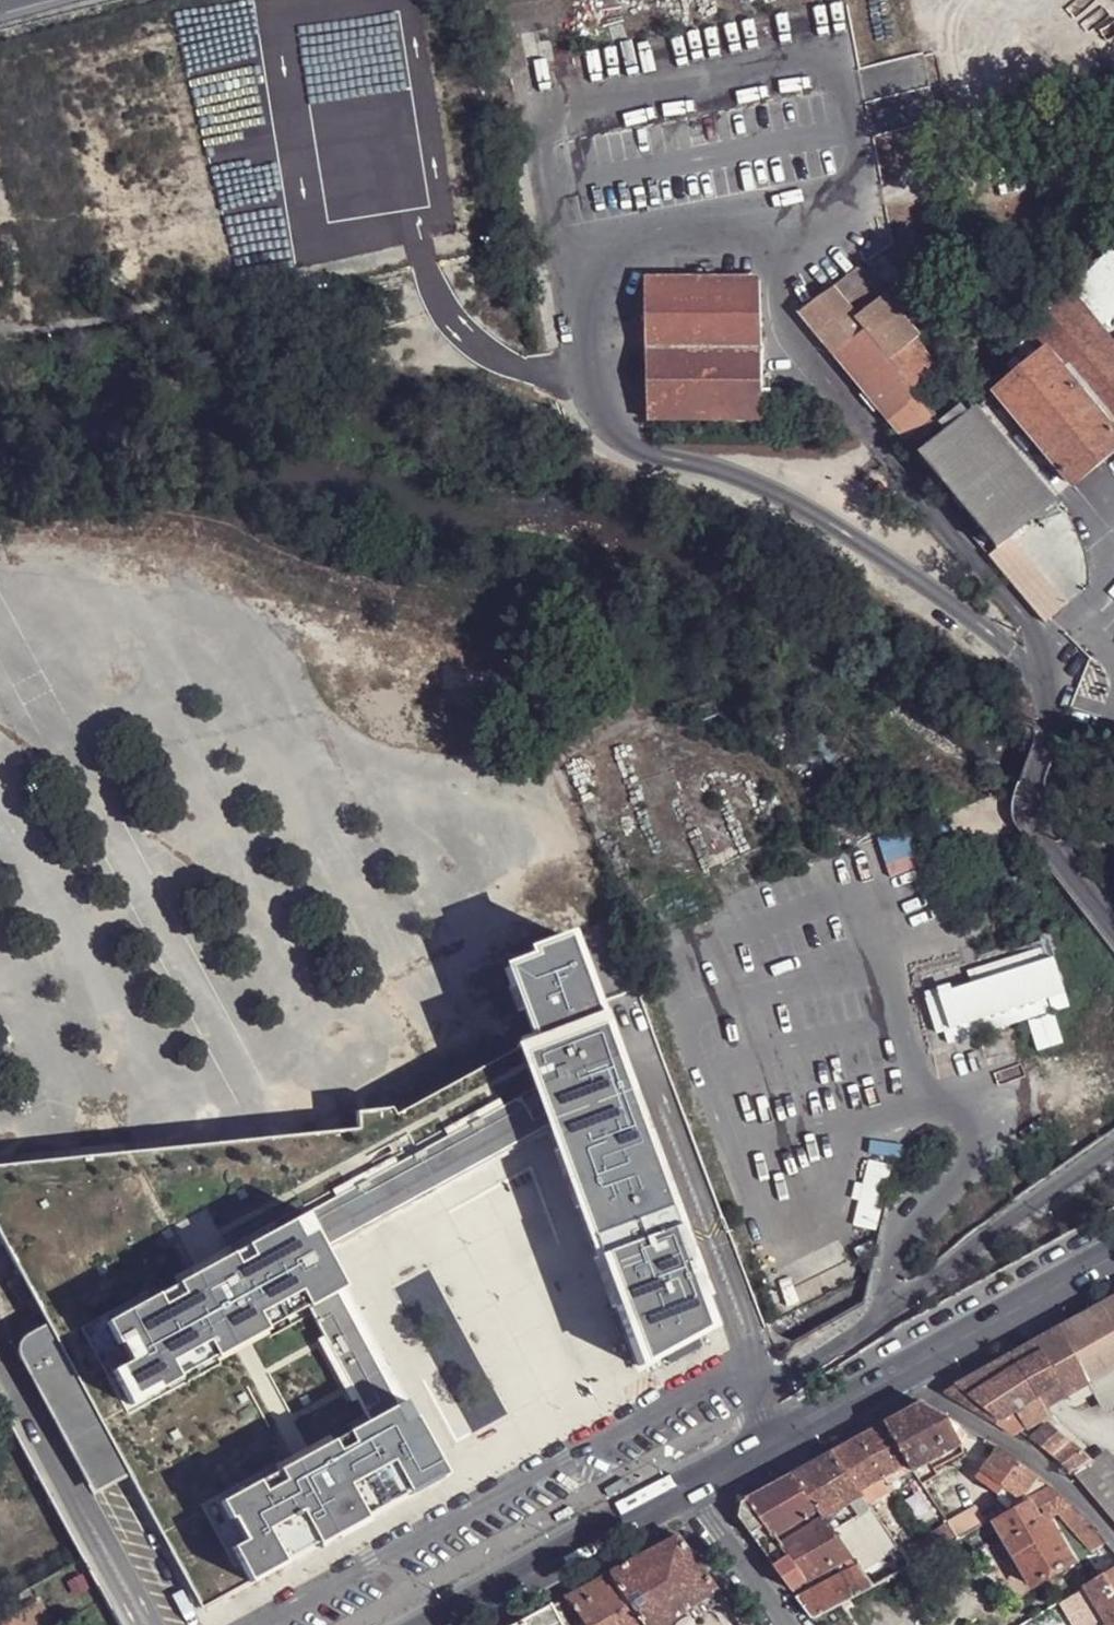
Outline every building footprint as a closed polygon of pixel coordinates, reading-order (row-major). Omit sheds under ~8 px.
[(925,357),(914,342),(917,339),(884,299),(880,301),(857,272),(832,289),(805,310),(801,313),(891,423),(944,379),(925,357)] [(762,422),(760,284),(644,284),(645,421),(762,422)] [(1113,453),(1113,347),(1071,295),(1029,331),(1032,337),(1045,353),(996,393),(1073,486),(1113,453)] [(964,402),(944,379),(891,423),(911,448),(960,405),(964,402)] [(1052,503),(976,410),(969,415),(960,405),(911,448),(997,550),(1009,540),(1052,503)] [(725,1222),(683,1243),(573,939),(536,952),(546,980),(517,991),(524,1009),(528,1008),(545,1061),(527,1067),(528,1070),(399,1124),(398,1121),(361,1118),(360,1131),(0,1166),(0,1232),(210,1624),(228,1624),(427,1518),(425,1515),(769,1332),(725,1222)] [(1050,955),(921,996),(934,1034),(942,1031),(946,1043),(1066,1005),(1050,955)] [(361,1113),(361,1118),(398,1121),(397,1116),(361,1113)] [(854,1226),(877,1229),(886,1162),(863,1159),(854,1226)] [(1049,1405),(1071,1392),(1092,1381),(1113,1369),(1113,1298),(1097,1308),(1016,1352),(1049,1405)] [(1049,1405),(1016,1352),(956,1385),(1001,1421),(1016,1411),(1028,1428),(1052,1411),(1049,1405)] [(1113,1404),(1113,1369),(1092,1381),(1096,1388),(1107,1408),(1113,1404)] [(1075,1399),(1096,1388),(1092,1381),(1071,1392),(1075,1399)] [(998,1424),(1001,1421),(956,1385),(945,1391),(944,1392),(944,1395),(995,1425),(998,1424)] [(915,1467),(917,1469),(965,1444),(950,1417),(926,1402),(890,1422),(902,1444),(912,1462),(915,1467)] [(1028,1428),(1016,1411),(1001,1421),(998,1424),(1017,1435),(1022,1431),(1028,1428)] [(1092,1459),(1048,1421),(1030,1437),(1045,1449),(1072,1474),(1075,1472),(1092,1459)] [(880,1428),(864,1436),(872,1451),(887,1477),(893,1473),(912,1462),(902,1444),(890,1422),(880,1428)] [(850,1444),(835,1452),(862,1490),(885,1478),(887,1477),(872,1451),(864,1436),(850,1444)] [(1022,1498),(1040,1475),(1002,1447),(985,1470),(1002,1483),(1022,1498)] [(835,1452),(795,1474),(826,1517),(827,1518),(865,1495),(862,1490),(835,1452)] [(1113,1462),(1099,1454),(1092,1459),(1075,1472),(1113,1519),(1113,1463),(1113,1462)] [(912,1462),(893,1473),(895,1478),(915,1467),(912,1462)] [(999,1487),(1002,1483),(985,1470),(982,1475),(999,1487)] [(893,1473),(887,1477),(885,1478),(892,1489),(895,1488),(891,1481),(895,1478),(893,1473)] [(826,1517),(795,1474),(744,1502),(741,1516),(765,1549),(826,1517)] [(1040,1475),(1022,1498),(1026,1501),(1052,1486),(1040,1475)] [(885,1478),(862,1490),(865,1495),(870,1501),(892,1489),(885,1478)] [(1005,1533),(1009,1541),(1050,1517),(1061,1511),(1073,1503),(1054,1488),(997,1520),(1005,1533)] [(836,1531),(874,1508),(870,1501),(865,1495),(827,1518),(836,1531)] [(1061,1511),(1093,1551),(1099,1548),(1110,1542),(1093,1521),(1073,1503),(1061,1511)] [(970,1533),(984,1524),(975,1509),(961,1517),(970,1533)] [(765,1549),(794,1589),(849,1560),(854,1556),(836,1531),(827,1518),(826,1517),(765,1549)] [(961,1538),(970,1533),(961,1517),(951,1523),(961,1538)] [(1050,1517),(1009,1541),(1021,1561),(1017,1562),(1025,1574),(1027,1572),(1034,1585),(1061,1570),(1075,1562),(1050,1517)] [(951,1523),(927,1537),(937,1551),(961,1538),(951,1523)] [(683,1536),(670,1542),(615,1572),(649,1624),(669,1624),(721,1589),(683,1536)] [(901,1545),(861,1566),(876,1586),(915,1564),(904,1549),(901,1545)] [(855,1568),(860,1565),(854,1556),(849,1560),(855,1568)] [(1077,1565),(1075,1562),(1061,1570),(1063,1574),(1077,1565)] [(800,1598),(815,1618),(876,1586),(861,1566),(860,1565),(855,1568),(800,1598)] [(1113,1621),(1113,1570),(1106,1575),(1087,1587),(1109,1624),(1113,1621)] [(615,1572),(571,1597),(590,1624),(649,1624),(615,1572)] [(1109,1624),(1087,1587),(1084,1589),(1083,1591),(1103,1624),(1108,1624),(1109,1624)] [(721,1589),(669,1624),(690,1624),(727,1598),(721,1589)] [(0,1621),(0,1624),(53,1624),(40,1600),(0,1621)] [(555,1605),(523,1623),(519,1624),(565,1624),(555,1605)]
